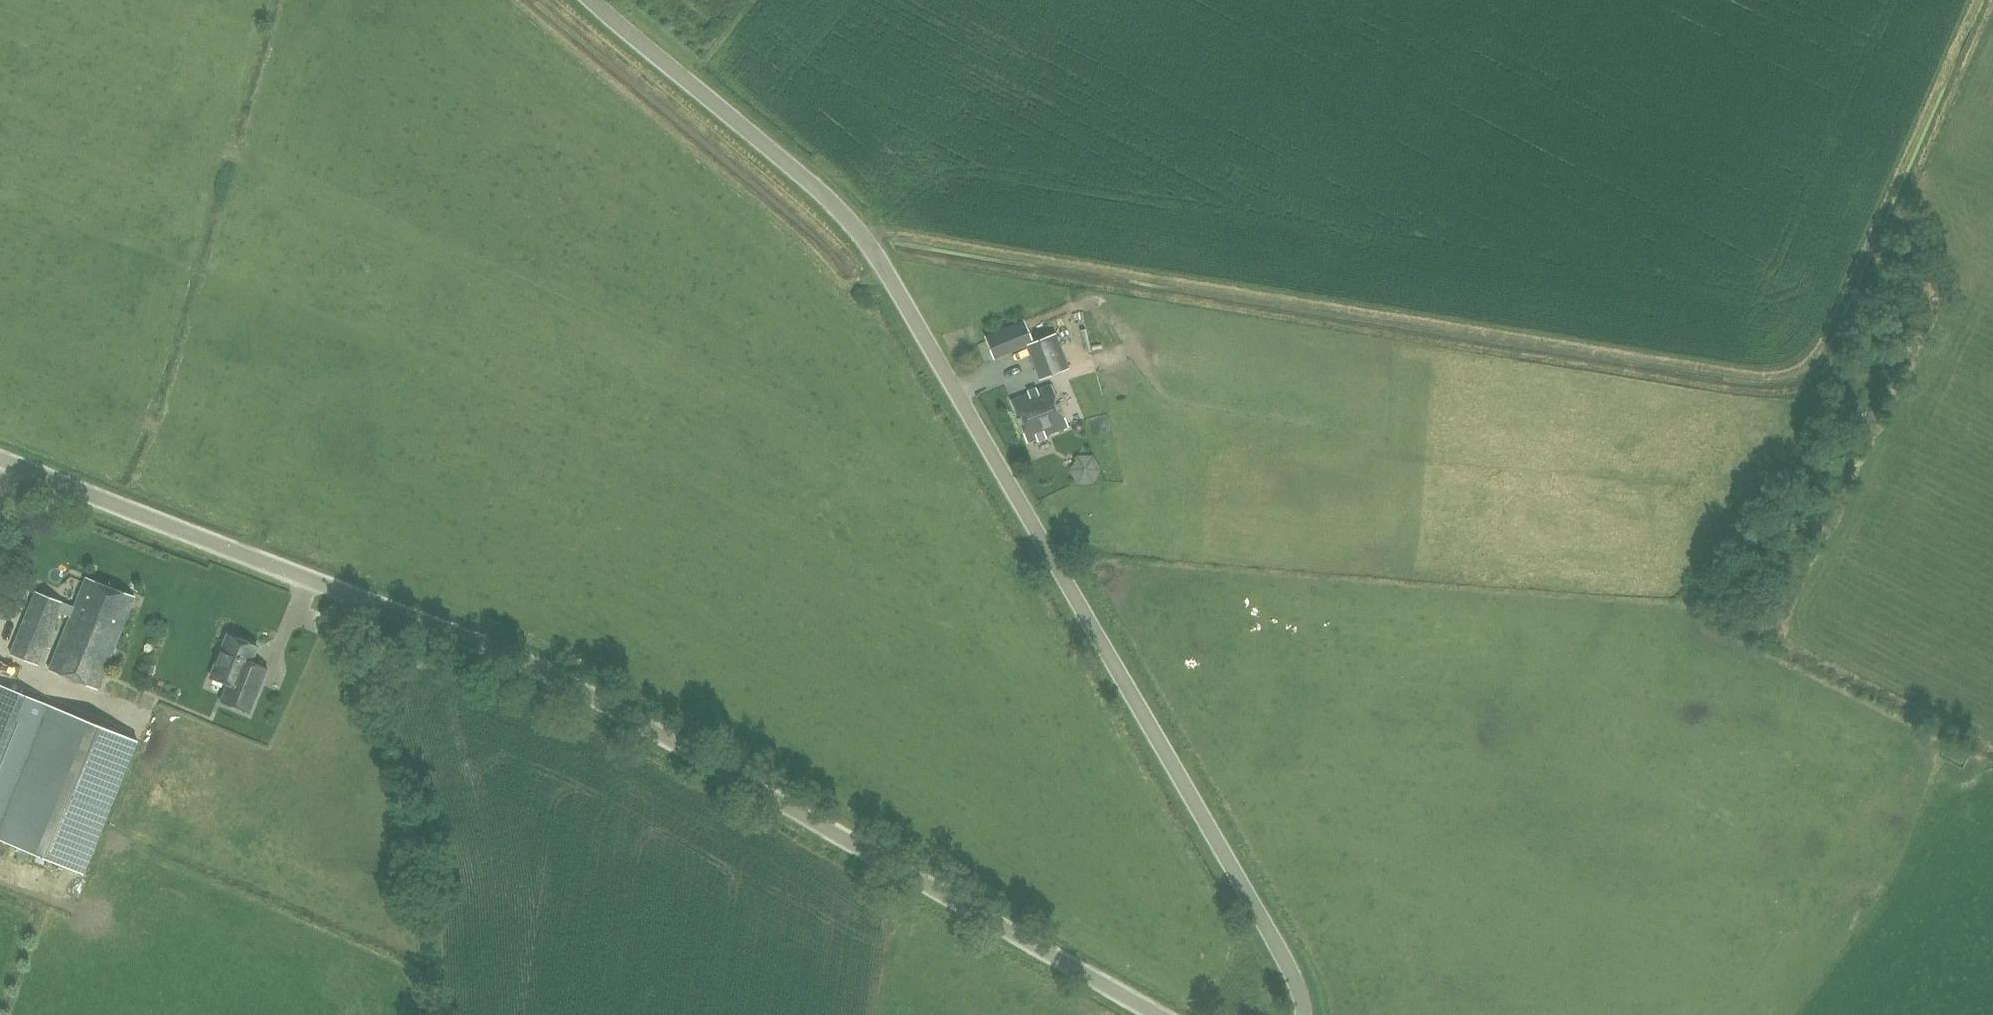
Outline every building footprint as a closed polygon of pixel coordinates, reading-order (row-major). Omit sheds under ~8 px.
[(993,356),(1031,340),(1024,321),(1024,320),(985,336),(993,356)] [(1056,334),(1032,344),(1045,377),(1069,368),(1056,334)] [(1027,442),(1060,431),(1070,427),(1062,410),(1054,387),(1046,390),(1013,402),(1027,442)] [(1101,468),(1092,455),(1076,455),(1068,469),(1076,482),(1077,483),(1093,483),(1094,480),(1101,468)] [(99,689),(135,597),(86,578),(75,608),(36,593),(12,655),(38,666),(58,613),(71,618),(50,670),(99,689)] [(251,714),(270,669),(254,663),(260,646),(227,632),(210,677),(227,683),(220,702),(251,714)] [(11,844),(85,873),(138,741),(65,712),(0,686),(0,840),(11,844)]
